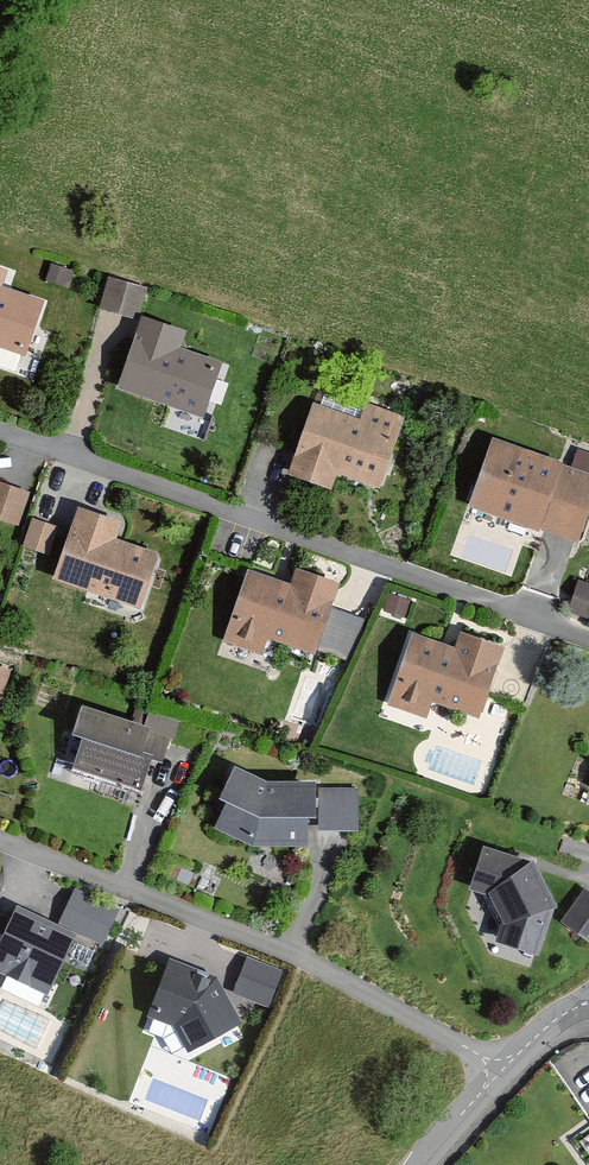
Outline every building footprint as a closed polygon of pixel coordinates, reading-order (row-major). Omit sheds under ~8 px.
[(0,267),(0,345),(26,354),(44,303),(2,288),(9,271),(0,267)] [(99,310),(139,321),(140,317),(148,288),(109,277),(99,310)] [(187,330),(140,317),(139,321),(118,390),(210,417),(226,362),(181,349),(187,330)] [(362,415),(315,400),(289,478),(333,493),(338,478),(381,492),(406,417),(366,404),(362,415)] [(492,442),(481,474),(471,504),(577,540),(588,507),(588,475),(492,442)] [(17,526),(28,492),(0,483),(0,520),(17,526)] [(121,521),(77,507),(54,580),(141,609),(158,556),(114,542),(121,521)] [(33,516),(24,544),(47,551),(55,523),(33,516)] [(290,586),(247,571),(223,642),(262,655),(268,638),(315,654),(339,583),(296,569),(290,586)] [(319,644),(350,655),(364,616),(332,605),(319,644)] [(454,648),(413,634),(388,705),(427,718),(432,702),(479,719),(504,648),(460,633),(454,648)] [(0,666),(0,704),(9,669),(0,666)] [(144,786),(160,736),(80,711),(72,735),(86,739),(77,765),(144,786)] [(226,804),(214,829),(252,846),(309,847),(308,819),(316,819),(317,781),(266,781),(234,767),(219,800),(226,804)] [(320,788),(319,831),(360,832),(361,789),(320,788)] [(485,849),(470,890),(486,893),(501,927),(495,945),(539,957),(554,908),(532,862),(485,849)] [(562,921),(588,941),(588,894),(584,891),(562,921)] [(0,943),(0,973),(47,995),(76,934),(17,907),(0,943)] [(269,1004),(284,968),(248,953),(233,989),(269,1004)] [(216,978),(167,963),(147,1017),(174,1027),(188,1053),(242,1023),(216,978)]
